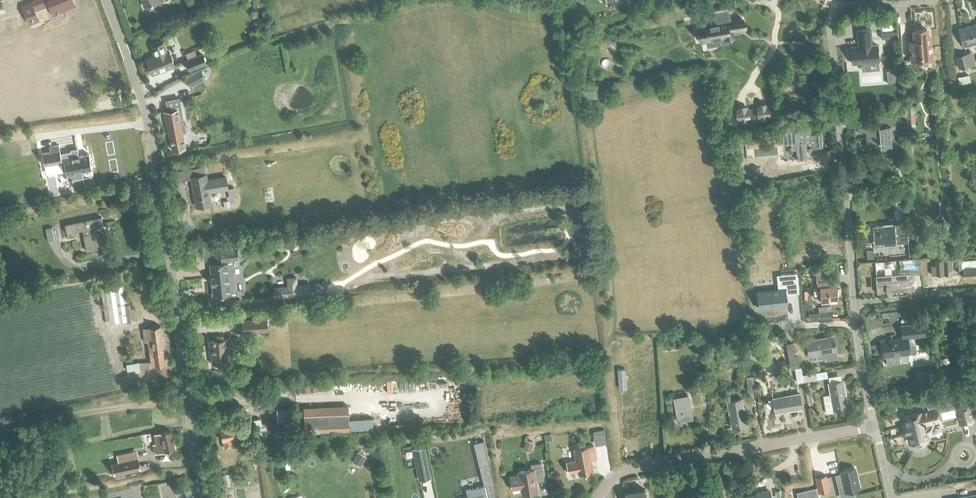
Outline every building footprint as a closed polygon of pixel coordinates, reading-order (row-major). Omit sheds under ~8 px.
[(33,3),(36,10),(46,6),(46,4),(49,3),(53,14),(76,5),(74,0),(31,0),(33,3)] [(703,23),(705,32),(703,32),(704,34),(705,34),(707,42),(708,45),(727,42),(726,39),(726,37),(733,36),(732,30),(744,28),(742,18),(730,20),(728,9),(729,9),(727,2),(713,5),(715,12),(715,11),(716,12),(717,17),(703,20),(703,23)] [(36,10),(33,3),(23,7),(28,20),(38,16),(36,10)] [(963,45),(975,42),(975,23),(958,28),(963,45)] [(851,47),(851,52),(852,63),(878,60),(877,44),(871,45),(870,28),(857,29),(858,42),(859,42),(860,46),(851,47)] [(910,45),(912,60),(931,58),(929,35),(927,35),(926,28),(913,29),(915,44),(910,45)] [(155,55),(146,58),(152,72),(174,63),(169,49),(166,51),(162,41),(151,45),(155,55)] [(185,59),(189,68),(206,62),(202,53),(185,59)] [(970,64),(967,53),(955,56),(959,67),(970,64)] [(201,69),(185,78),(190,86),(205,78),(201,69)] [(958,76),(960,83),(970,81),(969,74),(958,76)] [(60,85),(64,99),(73,96),(69,83),(60,85)] [(168,110),(164,110),(168,128),(169,128),(173,149),(185,147),(183,131),(186,131),(180,97),(166,100),(168,110)] [(757,104),(759,118),(768,117),(766,103),(757,104)] [(739,120),(748,119),(747,105),(737,107),(739,120)] [(858,127),(858,132),(865,131),(866,146),(878,145),(878,148),(880,148),(880,145),(889,144),(887,125),(900,124),(899,117),(889,117),(889,115),(875,116),(875,125),(858,127)] [(790,131),(782,131),(782,143),(790,143),(791,149),(796,148),(796,155),(795,155),(795,157),(796,157),(797,159),(806,158),(805,146),(809,145),(809,147),(822,146),(821,133),(791,136),(790,131)] [(50,151),(42,153),(44,164),(61,161),(63,171),(66,171),(68,180),(71,180),(73,180),(73,179),(83,177),(82,170),(92,169),(89,153),(79,155),(78,147),(70,149),(71,150),(60,152),(59,144),(50,146),(50,151)] [(735,147),(735,148),(735,155),(749,154),(748,146),(735,147)] [(191,176),(196,205),(211,203),(209,188),(219,187),(219,189),(227,187),(225,175),(207,179),(206,173),(191,176)] [(84,233),(87,249),(99,247),(96,231),(94,231),(93,227),(103,225),(102,216),(65,223),(67,232),(83,229),(84,233)] [(894,224),(872,225),(873,245),(895,244),(895,243),(895,238),(907,237),(907,230),(907,226),(907,223),(894,224)] [(52,227),(45,228),(48,240),(54,239),(52,227)] [(220,248),(221,258),(216,259),(217,262),(210,263),(211,275),(210,275),(211,283),(212,283),(213,295),(217,294),(218,303),(230,301),(229,293),(231,293),(230,284),(234,283),(232,261),(230,261),(230,259),(239,258),(237,246),(220,248)] [(948,268),(952,268),(952,267),(954,267),(954,268),(963,267),(964,277),(975,276),(975,258),(961,259),(961,257),(954,258),(951,258),(946,258),(935,259),(935,261),(935,264),(932,265),(932,273),(948,272),(948,268)] [(797,272),(776,274),(778,288),(785,288),(786,294),(799,292),(797,272)] [(817,286),(813,287),(814,296),(821,296),(821,301),(829,301),(829,298),(837,298),(836,285),(828,285),(828,279),(828,272),(816,273),(816,280),(817,286)] [(876,275),(877,291),(885,290),(885,291),(887,291),(887,290),(913,288),(912,273),(876,275)] [(288,285),(278,286),(279,296),(289,295),(300,294),(309,293),(308,283),(297,284),(296,276),(287,277),(288,285)] [(101,288),(106,322),(127,319),(127,321),(135,320),(133,302),(130,303),(130,299),(127,300),(127,303),(125,303),(122,285),(101,288)] [(778,288),(762,290),(764,307),(787,305),(786,294),(785,288),(778,288)] [(957,309),(941,312),(943,320),(958,317),(957,309)] [(820,311),(820,319),(832,318),(832,310),(820,311)] [(242,319),(243,331),(267,330),(266,317),(242,319)] [(915,346),(908,347),(907,338),(914,337),(912,324),(901,326),(902,338),(882,340),(884,356),(910,353),(910,352),(915,352),(915,346)] [(148,340),(149,352),(163,350),(160,325),(143,327),(144,340),(148,340)] [(210,340),(212,363),(216,362),(217,365),(225,364),(225,362),(229,361),(227,339),(223,339),(223,335),(214,336),(214,340),(210,340)] [(834,343),(835,343),(835,341),(834,341),(833,335),(806,340),(808,354),(835,350),(834,343)] [(786,343),(791,368),(799,367),(797,355),(794,355),(792,342),(786,343)] [(163,350),(149,352),(151,364),(154,364),(165,363),(163,350)] [(126,363),(127,370),(135,369),(135,371),(141,370),(140,368),(149,367),(148,361),(140,362),(140,361),(126,363)] [(696,371),(698,388),(704,388),(702,370),(696,371)] [(801,374),(802,380),(826,376),(825,370),(801,374)] [(746,376),(749,391),(755,389),(752,375),(746,376)] [(824,399),(826,412),(833,411),(833,409),(838,408),(839,409),(842,409),(841,407),(848,406),(843,379),(828,382),(831,398),(824,399)] [(260,396),(259,387),(245,388),(246,398),(260,396)] [(773,406),(775,412),(801,407),(799,392),(772,397),(772,398),(768,399),(766,402),(767,405),(769,407),(773,406)] [(674,397),(677,412),(676,412),(677,420),(691,417),(690,409),(690,410),(687,395),(674,397)] [(740,427),(740,425),(747,424),(742,397),(726,400),(731,427),(738,425),(738,427),(740,427)] [(928,410),(904,415),(907,426),(906,426),(907,431),(907,432),(908,432),(910,443),(913,442),(916,446),(920,446),(923,444),(924,440),(927,439),(925,431),(926,431),(927,431),(927,430),(928,430),(929,430),(929,429),(930,428),(930,427),(931,427),(931,426),(931,425),(931,424),(932,423),(931,422),(939,420),(937,411),(957,407),(955,398),(940,401),(939,399),(926,402),(928,410)] [(348,404),(303,407),(305,434),(350,431),(348,404)] [(957,408),(961,423),(972,420),(969,405),(957,408)] [(289,407),(277,408),(277,421),(289,420),(289,407)] [(221,427),(223,439),(224,439),(226,448),(235,446),(233,438),(239,436),(238,433),(247,431),(245,422),(237,424),(221,427)] [(175,449),(171,431),(154,434),(156,444),(153,445),(155,454),(165,451),(175,449)] [(526,439),(524,447),(530,449),(533,441),(526,439)] [(483,440),(473,442),(473,443),(484,486),(491,484),(487,464),(489,464),(483,441),(483,440)] [(424,445),(412,447),(418,479),(430,476),(424,445)] [(578,471),(578,474),(593,471),(591,457),(595,456),(593,445),(588,446),(588,445),(574,448),(576,460),(566,462),(568,473),(578,471)] [(112,463),(114,475),(140,470),(136,449),(117,453),(118,461),(112,463)] [(358,452),(354,457),(362,463),(366,457),(358,452)] [(530,464),(531,469),(518,472),(519,475),(509,477),(511,490),(521,488),(522,494),(538,491),(536,479),(544,477),(541,463),(530,464)] [(835,475),(840,497),(843,497),(855,495),(853,490),(859,488),(854,468),(840,471),(841,473),(835,475)] [(815,477),(819,492),(829,490),(825,475),(815,477)] [(460,497),(487,497),(484,485),(465,489),(465,490),(467,496),(460,497)] [(626,497),(646,497),(644,489),(625,492),(626,497)] [(740,497),(770,497),(769,490),(761,491),(761,493),(740,497)]
